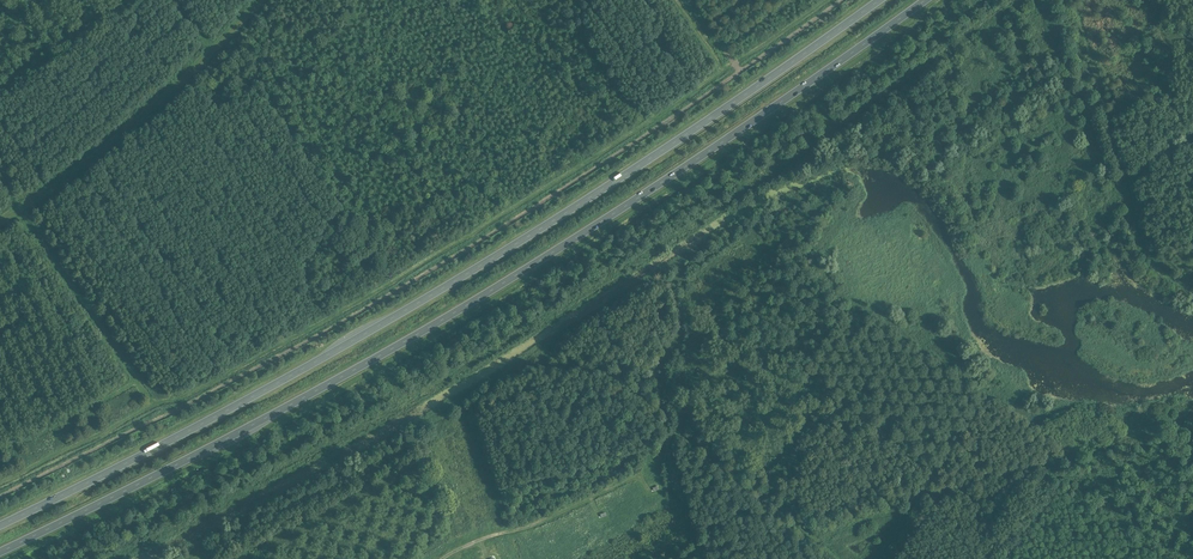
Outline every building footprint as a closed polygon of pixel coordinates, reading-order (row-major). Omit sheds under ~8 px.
[(895,20),(908,10),(906,7),(893,17),(895,20)] [(505,277),(490,284),(492,287),(506,280),(505,277)]
